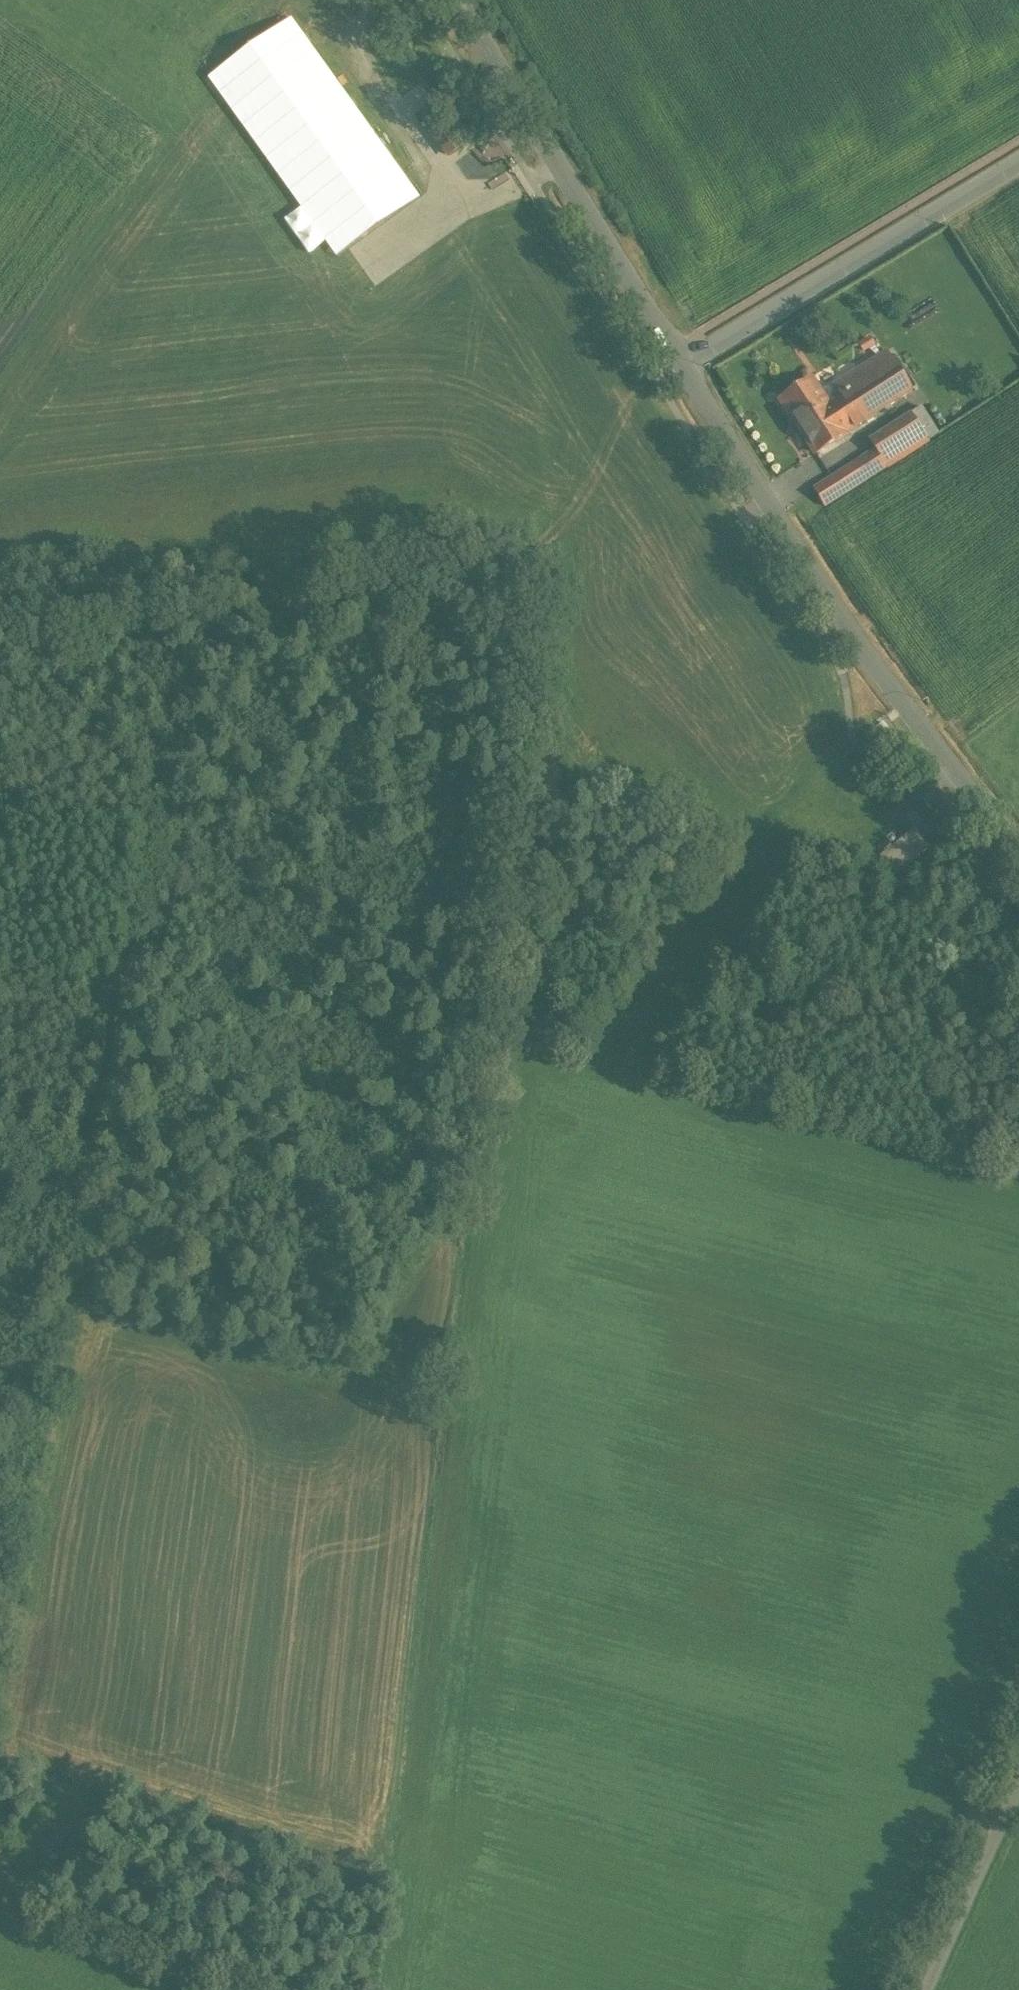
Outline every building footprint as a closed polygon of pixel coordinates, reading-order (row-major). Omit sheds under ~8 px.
[(450,108),(431,122),(457,158),(477,144),(450,108)] [(885,352),(833,385),(841,396),(829,403),(813,379),(781,400),(815,453),(910,393),(885,352)] [(530,399),(519,400),(520,416),(531,415),(530,399)] [(938,434),(920,407),(910,413),(916,423),(917,423),(928,440),(938,434)] [(916,423),(874,450),(886,467),(928,440),(917,423),(916,423)] [(874,450),(853,464),(864,481),(886,467),(874,450)] [(853,464),(812,490),(823,508),(864,481),(853,464)] [(895,732),(888,724),(877,734),(883,741),(895,732)] [(914,830),(880,858),(895,876),(929,848),(914,830)]
